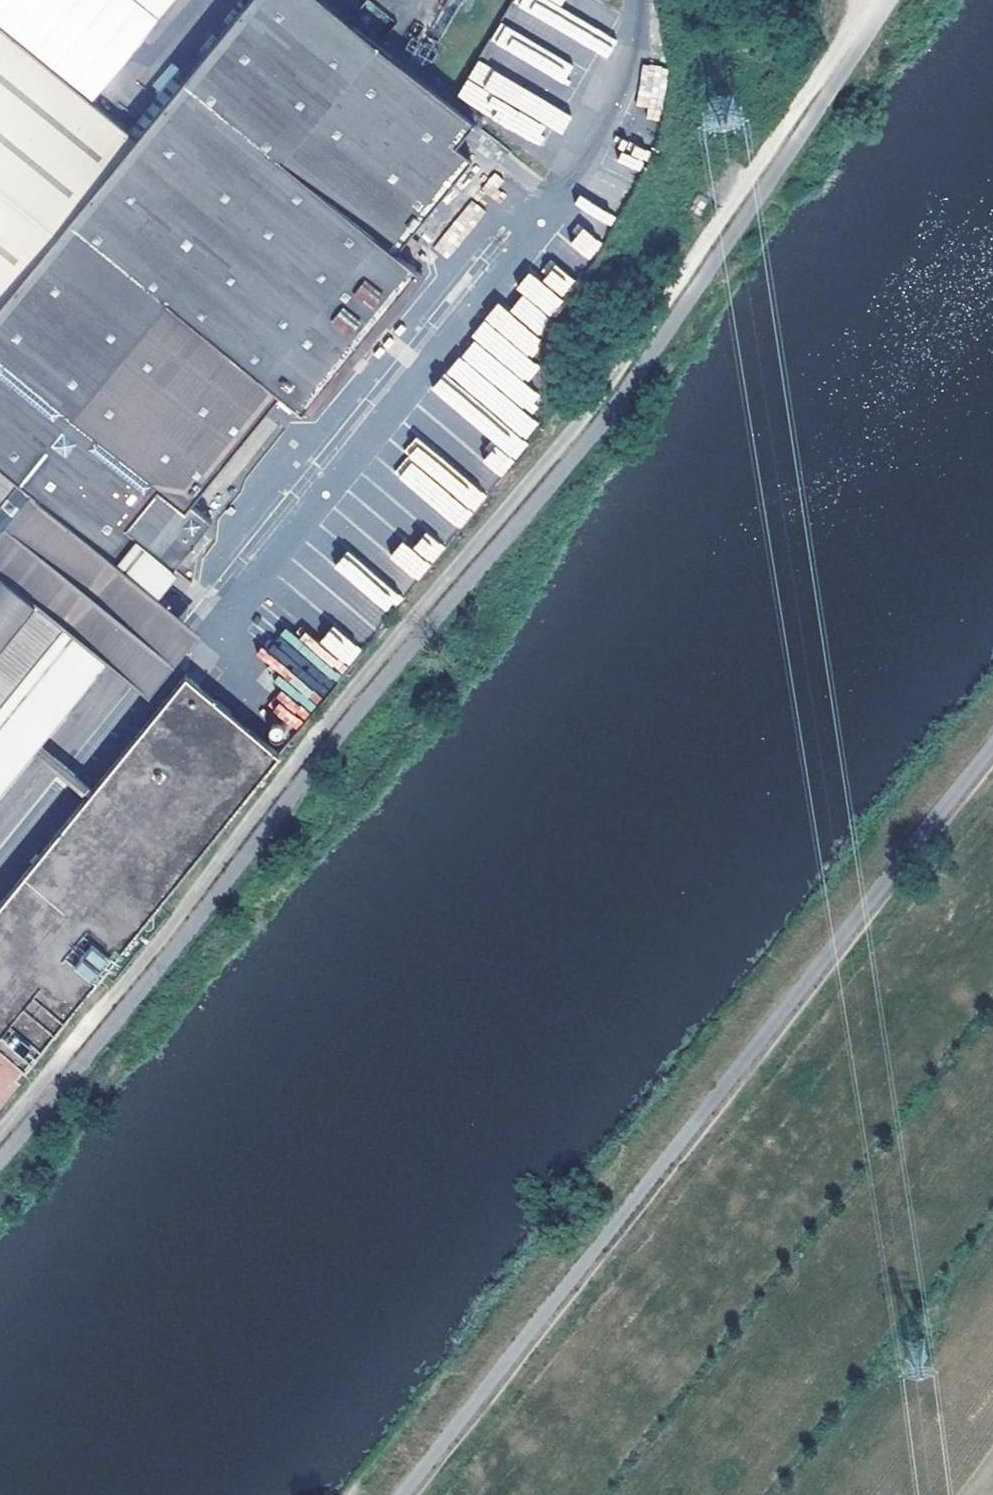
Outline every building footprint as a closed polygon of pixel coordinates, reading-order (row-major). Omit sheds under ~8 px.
[(112,650),(157,685),(205,624),(163,586),(182,563),(176,560),(211,519),(191,502),(280,392),(301,408),(415,267),(395,250),(470,158),(455,145),(474,122),(325,0),(246,0),(135,131),(0,23),(0,790),(112,650)] [(157,14),(169,0),(139,0),(157,14)] [(568,105),(595,53),(607,59),(617,39),(560,10),(565,0),(511,0),(458,102),(540,144),(549,127),(563,134),(576,109),(568,105)] [(642,64),(639,118),(663,120),(667,66),(642,64)] [(624,139),(615,160),(641,172),(650,151),(624,139)] [(569,244),(588,261),(603,244),(584,227),(569,244)] [(498,303),(428,392),(454,412),(449,419),(422,398),(404,421),(415,430),(384,470),(441,515),(432,526),(450,540),(542,425),(530,416),(544,398),(526,384),(540,367),(527,356),(582,288),(553,266),(540,282),(528,273),(515,290),(521,295),(508,311),(498,303)] [(410,549),(403,542),(390,555),(415,580),(446,550),(428,532),(410,549)] [(320,643),(348,665),(360,651),(331,628),(320,643)] [(284,745),(191,670),(0,907),(0,1100),(284,745)]
